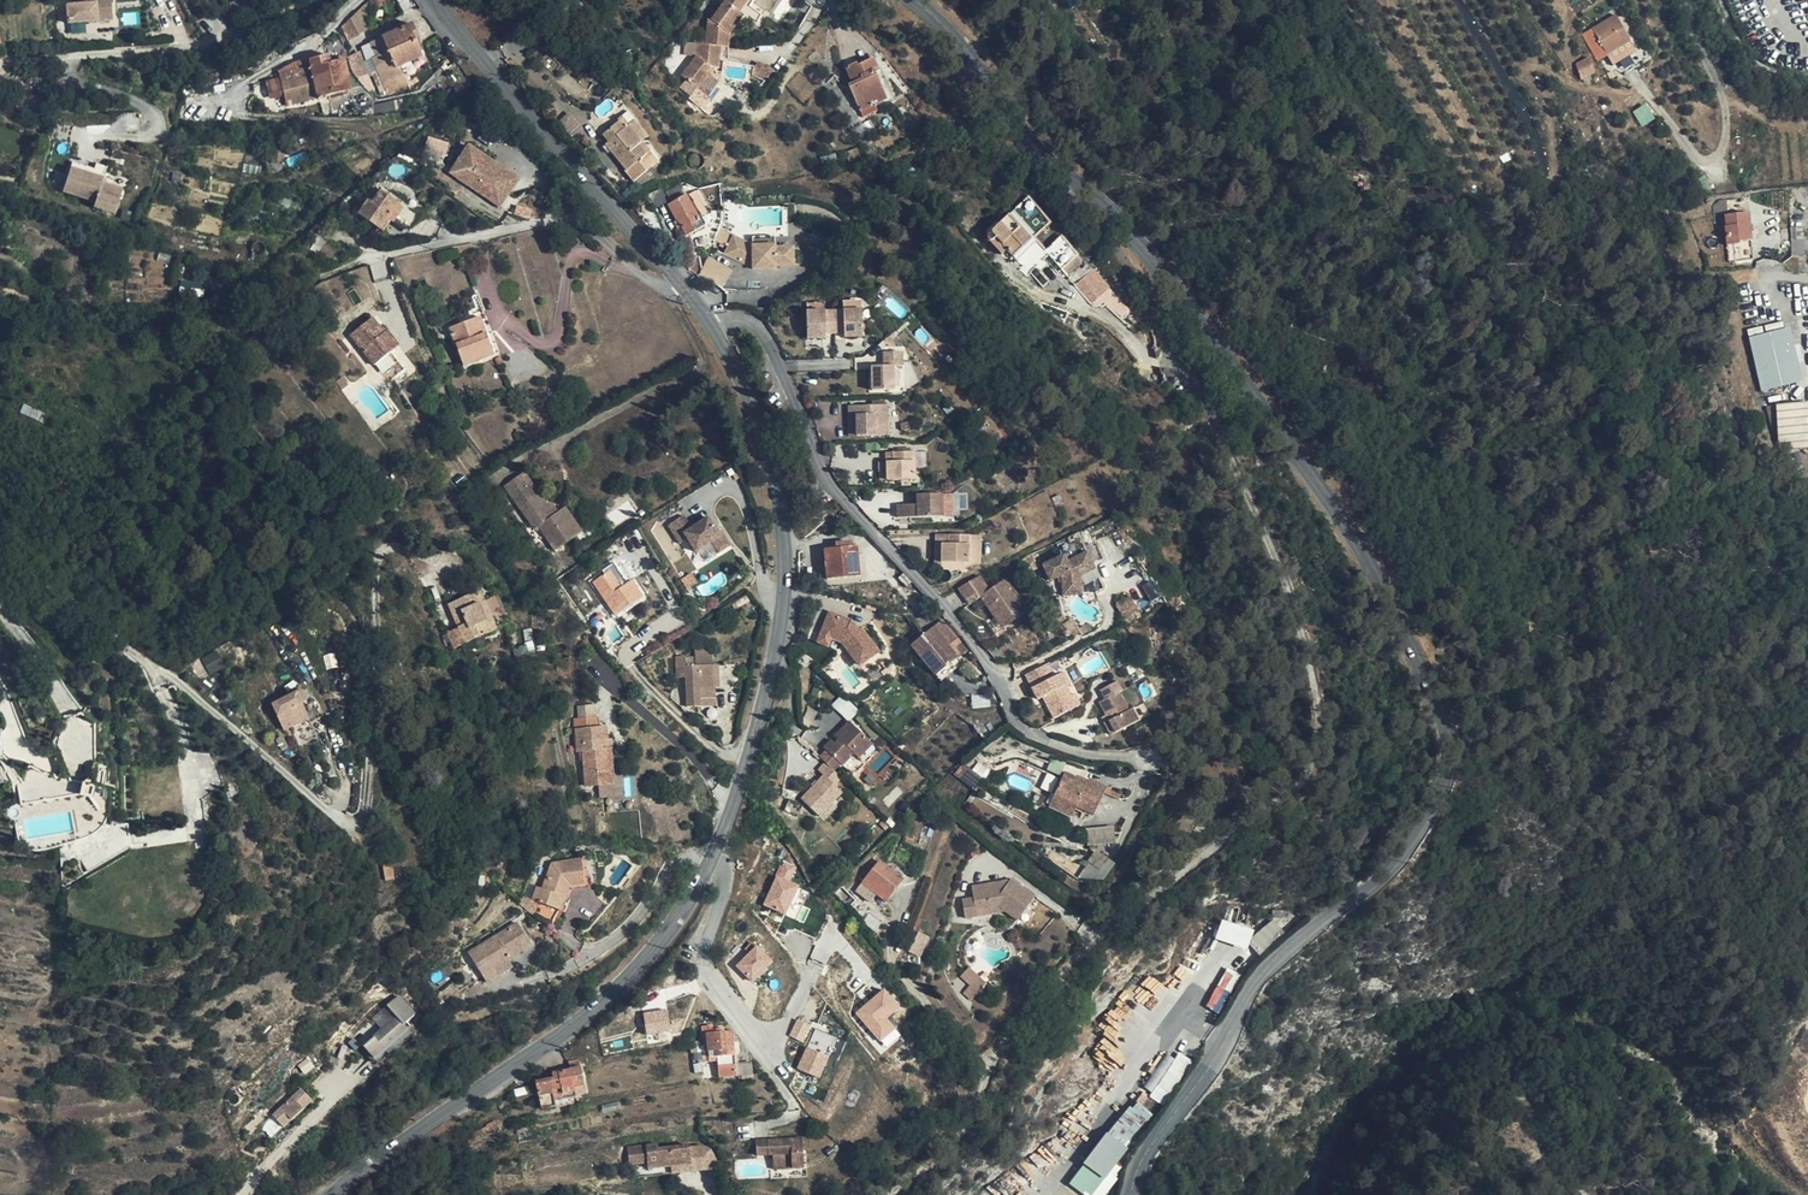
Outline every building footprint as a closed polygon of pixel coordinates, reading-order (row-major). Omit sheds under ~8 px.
[(726,2),(744,15),(753,3),(749,0),(727,0),(726,2)] [(744,15),(726,2),(712,19),(709,20),(706,45),(699,44),(698,56),(682,76),(699,89),(711,74),(707,71),(711,67),(719,69),(720,57),(721,46),(729,47),(730,34),(744,15)] [(97,4),(67,7),(69,26),(99,23),(97,4)] [(1631,40),(1617,15),(1593,28),(1607,53),(1631,40)] [(359,37),(351,20),(341,29),(348,42),(359,37)] [(417,35),(412,24),(381,37),(370,43),(371,43),(362,48),(367,60),(373,58),(378,70),(389,94),(408,85),(400,66),(421,57),(419,52),(414,41),(412,37),(417,35)] [(1602,55),(1607,53),(1593,28),(1588,31),(1602,55)] [(1631,40),(1607,53),(1613,62),(1636,49),(1631,40)] [(368,74),(361,55),(349,58),(352,72),(358,79),(368,74)] [(325,65),(323,57),(308,60),(310,68),(280,76),(281,80),(283,91),(287,105),(344,92),(339,73),(347,71),(344,60),(330,63),(325,65)] [(378,70),(373,58),(367,60),(372,72),(378,70)] [(1595,72),(1590,59),(1577,65),(1582,79),(1595,72)] [(891,97),(874,60),(859,67),(857,63),(846,68),(852,83),(849,85),(864,117),(881,110),(878,103),(891,97)] [(772,69),(757,63),(756,72),(764,75),(772,69)] [(351,90),(347,71),(339,73),(344,92),(351,90)] [(379,96),(368,74),(358,79),(364,86),(370,91),(376,97),(379,96)] [(283,91),(281,80),(268,84),(270,94),(283,91)] [(1636,110),(1644,124),(1657,117),(1648,103),(1636,110)] [(635,121),(629,112),(618,120),(620,122),(604,135),(609,142),(610,143),(612,142),(616,147),(611,150),(627,170),(626,171),(635,181),(655,164),(640,145),(643,142),(630,126),(634,122),(635,121)] [(580,130),(567,116),(558,124),(571,138),(580,130)] [(630,126),(643,142),(648,138),(634,122),(630,126)] [(449,142),(428,136),(424,152),(445,157),(449,142)] [(616,147),(612,142),(610,143),(609,142),(606,144),(611,150),(616,147)] [(659,161),(643,142),(640,145),(655,164),(659,161)] [(463,149),(445,176),(496,209),(513,182),(463,149)] [(103,179),(72,168),(64,194),(95,204),(95,206),(114,213),(121,190),(102,183),(103,179)] [(1711,188),(1705,175),(1704,176),(1695,180),(1701,192),(1710,188),(1711,188)] [(703,226),(680,185),(667,194),(673,204),(669,206),(678,221),(679,220),(683,226),(688,235),(703,226)] [(417,216),(380,190),(372,202),(368,199),(358,213),(380,229),(390,215),(408,228),(417,216)] [(666,202),(661,190),(648,196),(653,208),(666,202)] [(1051,221),(1029,198),(1015,210),(1037,234),(1051,221)] [(1725,215),(1724,199),(1719,200),(1713,205),(1714,216),(1725,215)] [(1752,258),(1748,213),(1725,215),(1714,216),(1716,227),(1725,226),(1729,261),(1752,258)] [(1031,239),(1009,216),(988,235),(988,239),(989,240),(991,241),(993,241),(1004,253),(1008,249),(1015,255),(1031,239)] [(1803,240),(1802,227),(1791,227),(1791,240),(1803,240)] [(753,235),(754,244),(776,242),(775,233),(753,235)] [(1072,272),(1085,259),(1062,234),(1049,247),(1072,272)] [(734,236),(726,254),(755,267),(755,268),(778,266),(778,263),(796,262),(794,243),(776,245),(776,242),(754,244),(734,236)] [(1803,256),(1803,240),(1791,240),(1792,256),(1803,256)] [(1091,265),(1085,259),(1072,272),(1078,278),(1091,265)] [(864,337),(863,310),(844,311),(834,312),(826,312),(807,313),(808,339),(826,339),(826,334),(836,333),(845,333),(845,338),(864,337)] [(499,353),(485,316),(480,318),(451,328),(464,365),(494,355),(499,353)] [(385,335),(373,319),(359,329),(351,335),(374,365),(396,348),(398,346),(388,333),(385,335)] [(1802,381),(1790,327),(1749,338),(1761,391),(1802,381)] [(362,367),(352,354),(349,356),(359,369),(362,367)] [(885,367),(894,367),(904,367),(904,354),(885,354),(885,367)] [(894,390),(894,367),(885,367),(873,367),(873,390),(894,390)] [(1805,402),(1777,404),(1779,449),(1807,448),(1807,446),(1805,402)] [(47,418),(24,405),(20,413),(44,424),(47,418)] [(888,415),(888,406),(849,406),(850,415),(857,415),(858,435),(876,435),(876,415),(888,415)] [(858,435),(857,415),(850,415),(850,436),(858,435)] [(888,415),(876,415),(876,435),(889,435),(888,415)] [(911,429),(910,423),(901,424),(902,431),(911,429)] [(112,443),(103,438),(99,447),(108,451),(112,443)] [(916,480),(915,452),(894,452),(894,462),(887,462),(888,480),(902,480),(903,485),(911,485),(911,480),(916,480)] [(548,506),(524,472),(505,486),(534,529),(538,526),(555,550),(582,531),(565,508),(559,512),(554,515),(548,506)] [(509,504),(498,489),(486,498),(496,513),(509,504)] [(944,516),(943,494),(918,495),(918,504),(914,504),(899,505),(899,518),(933,516),(944,516)] [(559,512),(553,503),(548,506),(554,515),(559,512)] [(685,543),(694,557),(710,547),(717,558),(728,551),(720,537),(716,539),(706,523),(690,533),(682,520),(666,530),(675,543),(682,538),(685,543)] [(950,535),(938,535),(936,564),(941,568),(966,569),(966,563),(943,562),(943,544),(950,544),(950,535)] [(971,535),(950,535),(950,544),(943,544),(943,562),(966,563),(970,563),(971,535)] [(981,536),(971,535),(970,563),(981,563),(981,536)] [(682,538),(675,543),(678,548),(685,543),(682,538)] [(854,547),(854,543),(837,544),(837,549),(825,550),(826,578),(860,576),(858,547),(854,547)] [(1096,569),(1088,553),(1068,562),(1065,556),(1044,565),(1052,580),(1065,574),(1067,594),(1083,593),(1082,575),(1096,569)] [(626,585),(613,564),(608,567),(611,571),(594,582),(616,615),(642,597),(632,581),(626,585)] [(982,575),(960,589),(970,605),(983,597),(996,617),(1001,625),(1011,619),(1014,623),(1030,612),(1009,580),(993,591),(982,575)] [(482,602),(478,592),(449,604),(457,624),(453,625),(455,629),(447,632),(453,647),(493,630),(490,620),(486,622),(478,604),(482,602)] [(749,600),(746,596),(735,602),(738,606),(749,600)] [(497,629),(485,601),(482,602),(478,604),(486,622),(490,620),(493,630),(497,629)] [(849,619),(830,612),(822,631),(832,634),(841,638),(860,662),(876,649),(855,628),(858,626),(849,619)] [(1011,619),(1001,625),(1004,629),(1014,623),(1011,619)] [(957,639),(944,620),(923,633),(911,641),(933,674),(956,658),(947,646),(957,639)] [(832,634),(822,631),(819,639),(828,643),(832,634)] [(203,657),(211,673),(227,666),(218,649),(203,657)] [(711,665),(711,650),(695,651),(695,665),(711,665)] [(686,665),(685,656),(675,656),(676,677),(685,677),(686,706),(701,706),(701,698),(714,698),(714,687),(713,665),(711,665),(695,665),(686,665)] [(1051,676),(1045,666),(1027,675),(1033,686),(1051,676)] [(443,679),(440,672),(434,674),(437,682),(443,679)] [(1070,683),(1065,672),(1034,688),(1039,699),(1046,696),(1049,701),(1047,702),(1055,718),(1073,708),(1068,698),(1072,696),(1066,685),(1070,683)] [(1123,691),(1118,681),(1102,690),(1106,698),(1100,702),(1107,715),(1109,720),(1106,722),(1112,735),(1138,720),(1133,708),(1129,710),(1120,693),(1123,691)] [(305,701),(301,692),(274,705),(278,714),(276,715),(283,729),(306,718),(309,722),(319,717),(310,699),(305,701)] [(850,720),(861,710),(844,693),(834,704),(850,720)] [(1081,704),(1076,694),(1072,696),(1068,698),(1073,708),(1081,704)] [(1145,702),(1136,707),(1142,718),(1151,713),(1145,702)] [(595,717),(594,705),(578,706),(579,718),(595,717)] [(598,727),(597,717),(595,717),(579,718),(574,719),(577,751),(582,750),(586,785),(600,783),(599,773),(609,772),(607,747),(603,748),(602,740),(607,740),(605,726),(598,727)] [(873,744),(850,721),(841,730),(844,732),(838,738),(834,742),(832,740),(825,747),(827,750),(821,756),(828,764),(821,771),(824,775),(801,798),(819,815),(842,792),(835,785),(842,777),(834,769),(840,762),(843,765),(853,775),(879,749),(873,744)] [(844,732),(841,730),(836,736),(838,738),(844,732)] [(613,747),(613,739),(607,740),(602,740),(603,748),(607,747),(609,772),(599,773),(600,783),(614,782),(611,747),(613,747)] [(1094,813),(1107,788),(1088,779),(1087,782),(1065,772),(1054,795),(1077,806),(1094,813)] [(179,802),(177,781),(164,782),(166,803),(179,802)] [(939,800),(930,791),(919,801),(927,808),(930,805),(932,806),(939,800)] [(1077,806),(1054,795),(1049,804),(1073,815),(1077,806)] [(924,828),(912,824),(908,832),(916,835),(915,840),(919,841),(924,828)] [(1115,825),(1087,827),(1089,845),(1117,843),(1115,825)] [(916,835),(908,832),(902,842),(910,846),(913,839),(915,840),(916,835)] [(1096,849),(1082,872),(1103,884),(1117,861),(1096,849)] [(583,884),(580,860),(550,864),(541,889),(536,902),(558,910),(568,886),(583,884)] [(785,860),(780,874),(794,878),(798,865),(785,860)] [(889,867),(880,860),(874,869),(857,891),(870,901),(876,893),(886,900),(903,879),(891,870),(894,866),(891,864),(889,867)] [(392,879),(390,864),(381,865),(384,880),(392,879)] [(874,869),(868,864),(846,891),(851,895),(853,896),(857,891),(874,869)] [(788,914),(802,884),(778,874),(765,904),(788,914)] [(964,915),(976,913),(975,906),(990,904),(997,903),(1018,918),(1033,930),(1052,907),(1036,894),(1012,876),(1011,878),(1007,883),(1001,879),(971,883),(973,895),(961,897),(964,915)] [(541,889),(535,886),(530,900),(536,902),(541,889)] [(520,896),(517,903),(526,911),(531,916),(536,902),(530,900),(520,896)] [(975,906),(976,913),(991,911),(990,904),(975,906)] [(527,945),(514,923),(466,952),(479,975),(504,960),(527,945)] [(920,931),(911,950),(922,956),(931,936),(920,931)] [(758,945),(738,964),(754,981),(775,961),(758,945)] [(912,954),(904,949),(898,960),(906,964),(912,954)] [(509,968),(504,960),(479,975),(484,983),(509,968)] [(972,966),(963,976),(972,983),(966,991),(973,997),(988,983),(972,966)] [(478,980),(472,969),(458,977),(464,987),(478,980)] [(888,1017),(900,1007),(885,989),(858,1012),(882,1041),(897,1028),(888,1017)] [(361,1046),(368,1056),(405,1033),(402,1028),(414,1021),(402,1000),(389,1008),(397,1021),(372,1036),(373,1038),(361,1046)] [(672,1030),(669,1010),(647,1013),(649,1033),(672,1030)] [(800,1019),(792,1035),(806,1041),(813,1025),(800,1019)] [(703,1040),(707,1040),(707,1033),(717,1033),(717,1030),(711,1030),(711,1024),(702,1025),(703,1040)] [(817,1027),(810,1045),(832,1054),(839,1036),(817,1027)] [(733,1042),(733,1037),(732,1031),(725,1032),(717,1033),(707,1033),(707,1040),(708,1056),(717,1056),(717,1059),(719,1076),(736,1075),(735,1064),(734,1054),(733,1042)] [(809,1047),(800,1067),(821,1077),(831,1057),(809,1047)] [(1170,1049),(1145,1086),(1153,1092),(1150,1095),(1163,1103),(1191,1062),(1170,1049)] [(579,1068),(578,1061),(569,1063),(570,1070),(579,1068)] [(749,1062),(735,1064),(736,1075),(750,1074),(749,1062)] [(586,1094),(580,1068),(579,1068),(570,1070),(552,1074),(553,1079),(536,1082),(541,1108),(574,1102),(573,1097),(586,1094)] [(308,1078),(262,1107),(271,1121),(304,1101),(301,1097),(315,1089),(308,1078)] [(1070,1183),(1086,1194),(1093,1194),(1156,1113),(1136,1098),(1070,1183)] [(494,1125),(495,1123),(494,1121),(486,1125),(486,1126),(464,1138),(467,1146),(479,1141),(477,1137),(492,1129),(494,1125)] [(535,1132),(534,1126),(516,1130),(516,1134),(526,1132),(527,1134),(535,1132)] [(803,1136),(757,1140),(758,1154),(773,1153),(775,1169),(806,1166),(803,1136)] [(627,1146),(629,1164),(646,1162),(646,1168),(691,1164),(688,1144),(659,1147),(658,1143),(627,1146)] [(646,1162),(629,1164),(630,1178),(691,1171),(691,1164),(646,1168),(646,1162)]
